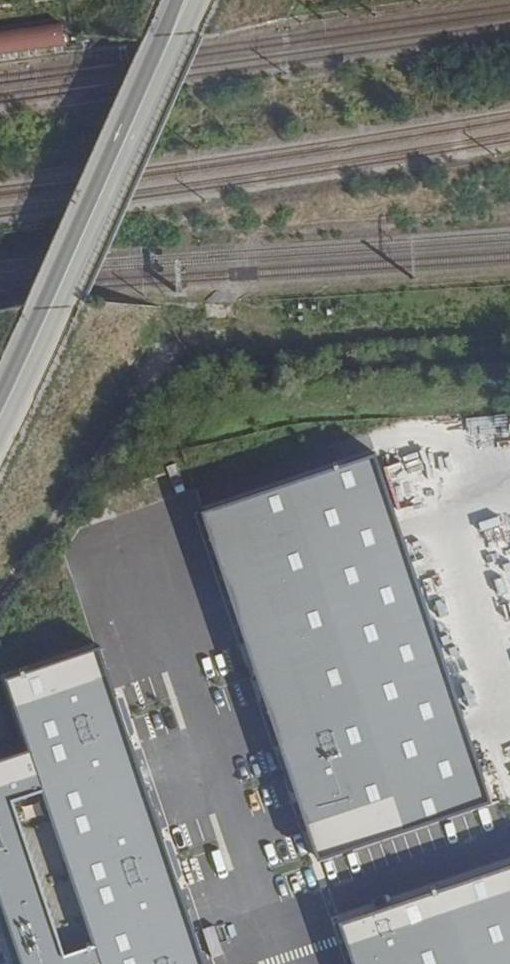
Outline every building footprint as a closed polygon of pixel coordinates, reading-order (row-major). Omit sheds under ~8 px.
[(65,43),(61,21),(0,32),(0,54),(65,43)] [(367,445),(192,503),(316,845),(504,789),(367,445)] [(0,748),(0,876),(28,963),(218,963),(100,636),(9,663),(35,738),(0,748)] [(342,906),(360,963),(509,963),(509,849),(342,906)]
